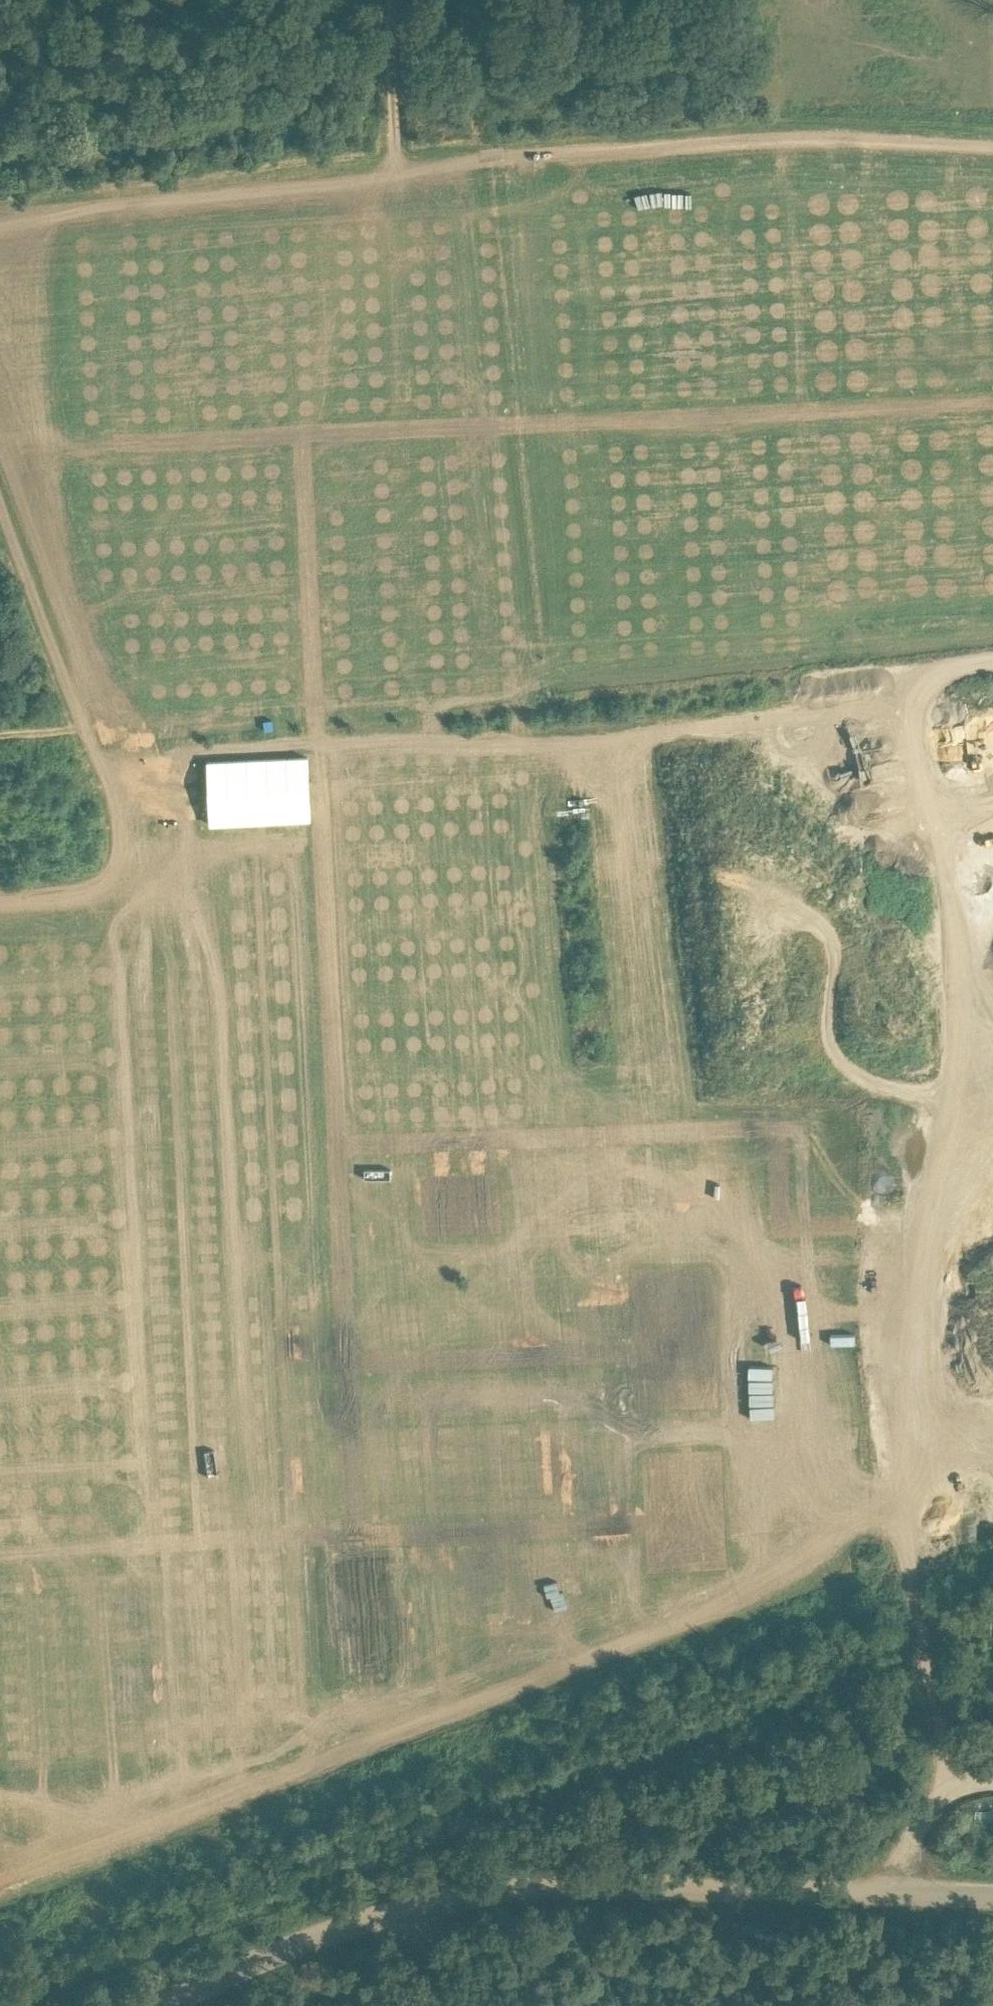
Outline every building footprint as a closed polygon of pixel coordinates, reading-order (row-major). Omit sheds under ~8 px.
[(976,725),(979,743),(992,741),(992,722),(976,725)]
